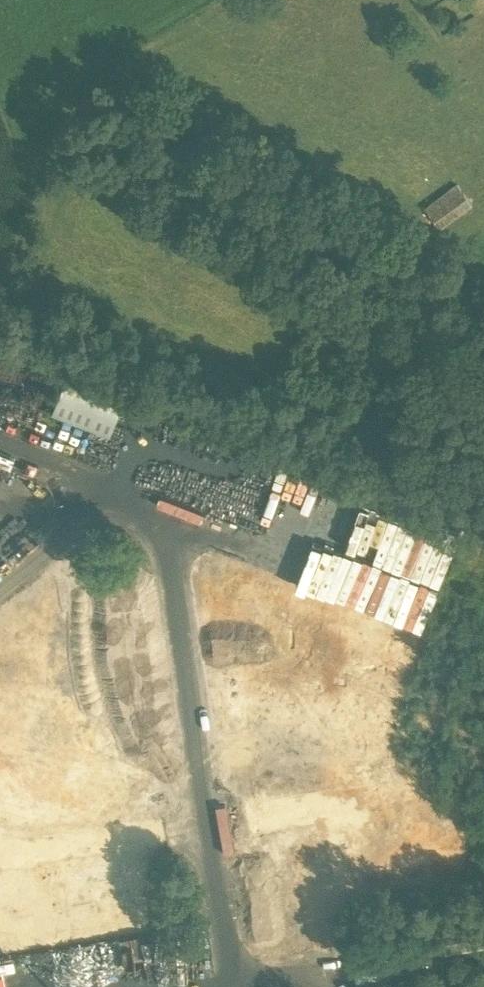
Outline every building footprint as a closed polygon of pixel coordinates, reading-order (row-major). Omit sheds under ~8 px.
[(456,182),(425,205),(440,227),(472,204),(456,182)] [(52,413),(110,435),(126,393),(67,372),(52,413)] [(273,544),(268,561),(273,564),(316,576),(329,559),(321,589),(377,605),(378,603),(386,575),(392,577),(400,566),(365,541),(370,535),(377,511),(378,510),(370,504),(373,491),(350,473),(333,469),(321,510),(310,507),(304,531),(334,539),(328,547),(318,540),(312,538),(293,524),(286,547),(273,544)] [(169,496),(165,505),(205,520),(208,511),(169,496)] [(38,530),(31,520),(0,544),(0,559),(38,530)] [(31,953),(32,970),(65,968),(64,951),(31,953)]
